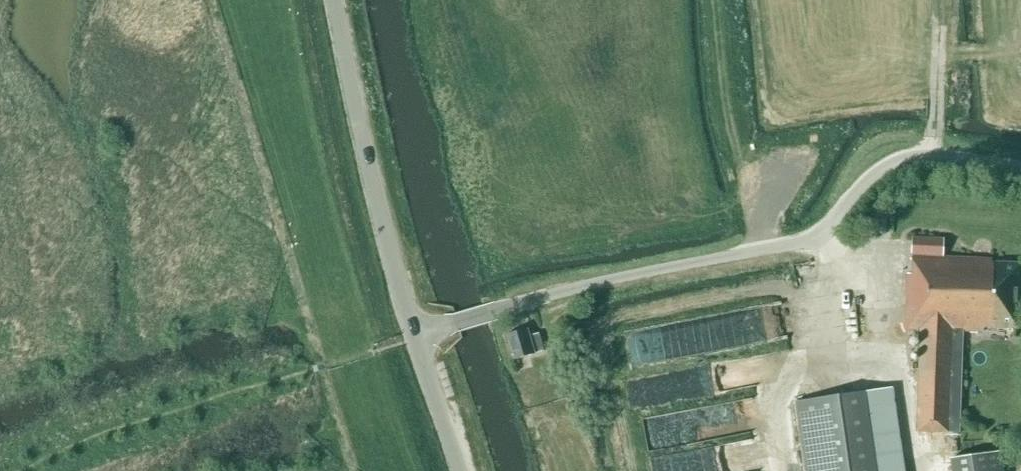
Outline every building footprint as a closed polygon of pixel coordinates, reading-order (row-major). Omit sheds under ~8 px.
[(962,329),(982,330),(982,326),(1016,328),(1019,262),(990,261),(990,258),(941,256),(941,238),(912,237),(910,273),(906,273),(904,328),(919,328),(915,430),(958,432),(962,329)] [(534,354),(534,353),(544,350),(538,332),(529,335),(527,328),(506,334),(513,360),(534,354)] [(892,387),(798,401),(808,470),(904,470),(892,387)] [(999,449),(951,457),(953,470),(1002,470),(999,449)]
